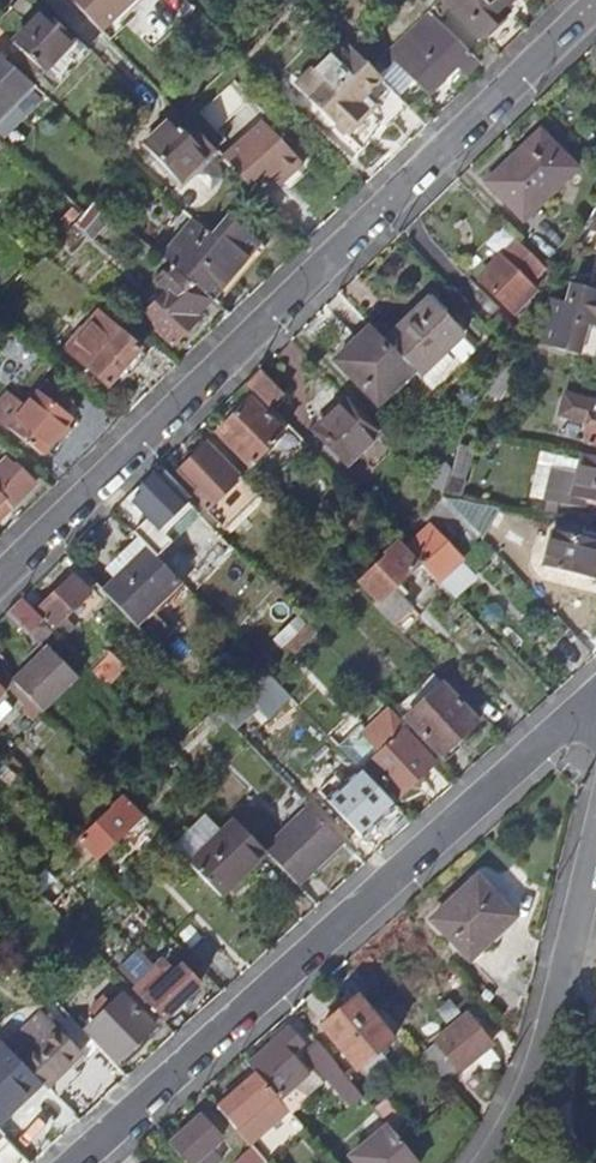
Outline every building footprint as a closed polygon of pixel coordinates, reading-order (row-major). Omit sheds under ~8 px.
[(100,31),(132,0),(71,0),(100,31)] [(484,41),(508,18),(527,0),(445,0),(484,41)] [(45,10),(15,43),(47,72),(78,39),(45,10)] [(366,63),(365,64),(376,75),(396,57),(427,91),(457,62),(464,70),(474,61),(465,55),(467,53),(449,36),(452,35),(427,10),(392,40),(379,52),(366,63)] [(36,87),(0,56),(0,124),(36,87)] [(346,81),(391,125),(408,108),(376,75),(365,64),(346,81)] [(169,116),(143,142),(181,181),(204,155),(169,116)] [(222,157),(249,185),(259,196),(282,174),(286,178),(302,162),(262,120),(222,157)] [(542,131),(487,183),(522,218),(576,167),(542,131)] [(197,223),(162,257),(171,265),(209,297),(263,246),(229,215),(215,238),(197,223)] [(72,221),(56,238),(64,247),(81,230),(72,221)] [(478,277),(511,311),(533,289),(528,285),(545,267),(516,238),(478,277)] [(166,293),(141,316),(172,348),(199,319),(212,332),(230,314),(209,297),(171,265),(154,281),(166,293)] [(571,285),(565,303),(548,300),(536,344),(576,353),(585,324),(595,327),(595,291),(571,285)] [(385,339),(415,370),(420,376),(461,332),(427,298),(385,339)] [(101,313),(68,350),(109,385),(141,348),(101,313)] [(335,361),(379,404),(415,370),(385,339),(373,327),(335,361)] [(247,382),(271,407),(284,395),(260,370),(247,382)] [(39,392),(53,404),(64,392),(49,380),(39,392)] [(27,407),(8,392),(0,402),(0,418),(11,427),(44,453),(72,418),(65,412),(74,401),(64,392),(53,404),(39,392),(27,407)] [(563,392),(559,413),(591,421),(586,443),(595,445),(595,400),(563,392)] [(348,399),(315,432),(347,466),(380,433),(348,399)] [(251,401),(216,433),(250,466),(284,435),(251,401)] [(82,412),(109,435),(112,432),(84,409),(82,412)] [(206,444),(172,475),(222,528),(256,495),(206,444)] [(570,496),(595,503),(595,457),(581,453),(570,496)] [(7,458),(0,465),(0,516),(10,505),(12,506),(33,484),(7,458)] [(446,466),(429,483),(443,497),(451,473),(446,466)] [(143,490),(134,501),(147,517),(173,490),(155,473),(141,487),(143,490)] [(408,549),(422,563),(440,582),(464,559),(437,531),(447,522),(458,534),(464,528),(469,524),(443,497),(420,518),(430,528),(408,549)] [(113,511),(126,524),(137,514),(124,501),(113,511)] [(484,540),(469,524),(464,528),(479,544),(484,540)] [(554,529),(544,566),(595,579),(595,578),(595,541),(554,529)] [(376,605),(395,625),(413,609),(395,588),(422,563),(408,549),(398,539),(383,553),(387,558),(362,583),(380,602),(376,605)] [(149,548),(102,592),(136,627),(183,584),(149,548)] [(72,577),(37,610),(56,629),(90,596),(72,577)] [(7,614),(29,636),(43,620),(23,599),(7,614)] [(330,603),(309,622),(320,634),(341,614),(330,603)] [(307,624),(285,645),(294,654),(316,634),(307,624)] [(49,648),(14,681),(16,683),(44,712),(77,679),(49,648)] [(262,666),(236,691),(247,701),(273,677),(262,666)] [(4,692),(16,683),(14,681),(2,669),(0,670),(0,688),(4,692)] [(443,685),(405,719),(441,759),(479,724),(443,685)] [(369,766),(399,797),(431,766),(402,737),(410,730),(391,711),(363,737),(380,754),(369,766)] [(396,808),(361,771),(343,786),(352,795),(337,809),(364,838),(396,808)] [(127,798),(81,842),(97,859),(144,815),(127,798)] [(263,847),(268,852),(298,883),(344,840),(309,804),(263,847)] [(238,821),(192,865),(222,896),(268,852),(263,847),(238,821)] [(479,879),(434,921),(470,960),(516,918),(479,879)] [(133,989),(147,1004),(150,1002),(168,1019),(203,985),(184,967),(178,972),(165,958),(155,969),(139,952),(118,973),(133,989)] [(0,1012),(0,1036),(7,1043),(43,1008),(24,988),(0,1012)] [(152,1021),(121,989),(109,1001),(101,993),(87,1006),(95,1014),(84,1024),(119,1061),(133,1048),(129,1043),(152,1021)] [(359,995),(323,1027),(359,1070),(396,1039),(359,995)] [(43,1008),(7,1043),(48,1086),(86,1052),(43,1008)] [(470,1014),(437,1041),(439,1043),(461,1069),(493,1043),(470,1014)] [(274,1043),(250,1064),(258,1073),(277,1094),(288,1107),(289,1108),(305,1095),(293,1081),(306,1068),(293,1053),(303,1044),(290,1029),(274,1043)] [(306,1054),(327,1080),(332,1076),(344,1089),(353,1081),(321,1041),(306,1054)] [(425,1054),(447,1080),(461,1069),(439,1043),(425,1054)] [(221,1106),(250,1141),(288,1107),(277,1094),(258,1073),(221,1106)] [(173,1142),(192,1162),(193,1162),(197,1160),(210,1149),(221,1139),(202,1115),(173,1142)] [(359,1162),(421,1162),(403,1141),(390,1125),(353,1155),(359,1162)] [(199,1162),(211,1162),(218,1157),(210,1149),(197,1160),(199,1162)]
